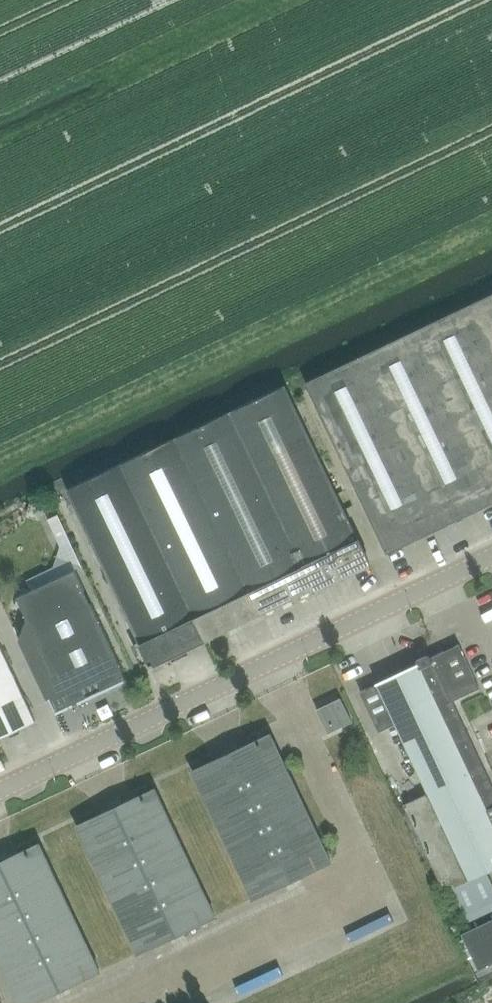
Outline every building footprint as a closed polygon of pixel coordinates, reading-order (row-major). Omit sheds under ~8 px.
[(306,383),(387,554),(491,504),(491,294),(306,383)] [(232,411),(316,587),(372,560),(360,537),(287,384),(232,411)] [(261,613),(316,587),(232,411),(177,437),(261,613)] [(206,640),(261,613),(177,437),(122,463),(206,640)] [(151,666),(206,640),(122,463),(66,489),(141,644),(151,666)] [(61,512),(48,516),(62,562),(76,558),(61,512)] [(126,678),(74,569),(17,596),(27,617),(19,639),(47,697),(48,697),(56,713),(70,707),(69,705),(70,704),(71,706),(125,681),(123,679),(126,678)] [(0,643),(0,737),(36,720),(0,643)] [(405,803),(404,804),(445,891),(453,887),(470,923),(491,912),(491,879),(488,871),(491,869),(491,782),(454,700),(480,688),(461,644),(460,643),(459,644),(432,657),(429,653),(418,658),(419,662),(360,690),(380,731),(396,723),(428,792),(405,803)] [(342,697),(316,709),(328,733),(354,721),(342,697)] [(270,732),(192,769),(254,898),(332,861),(270,732)] [(155,787),(77,824),(139,954),(217,917),(155,787)] [(0,861),(0,960),(21,1002),(36,1002),(101,972),(39,842),(0,861)] [(464,933),(480,968),(491,962),(491,919),(464,933)]
